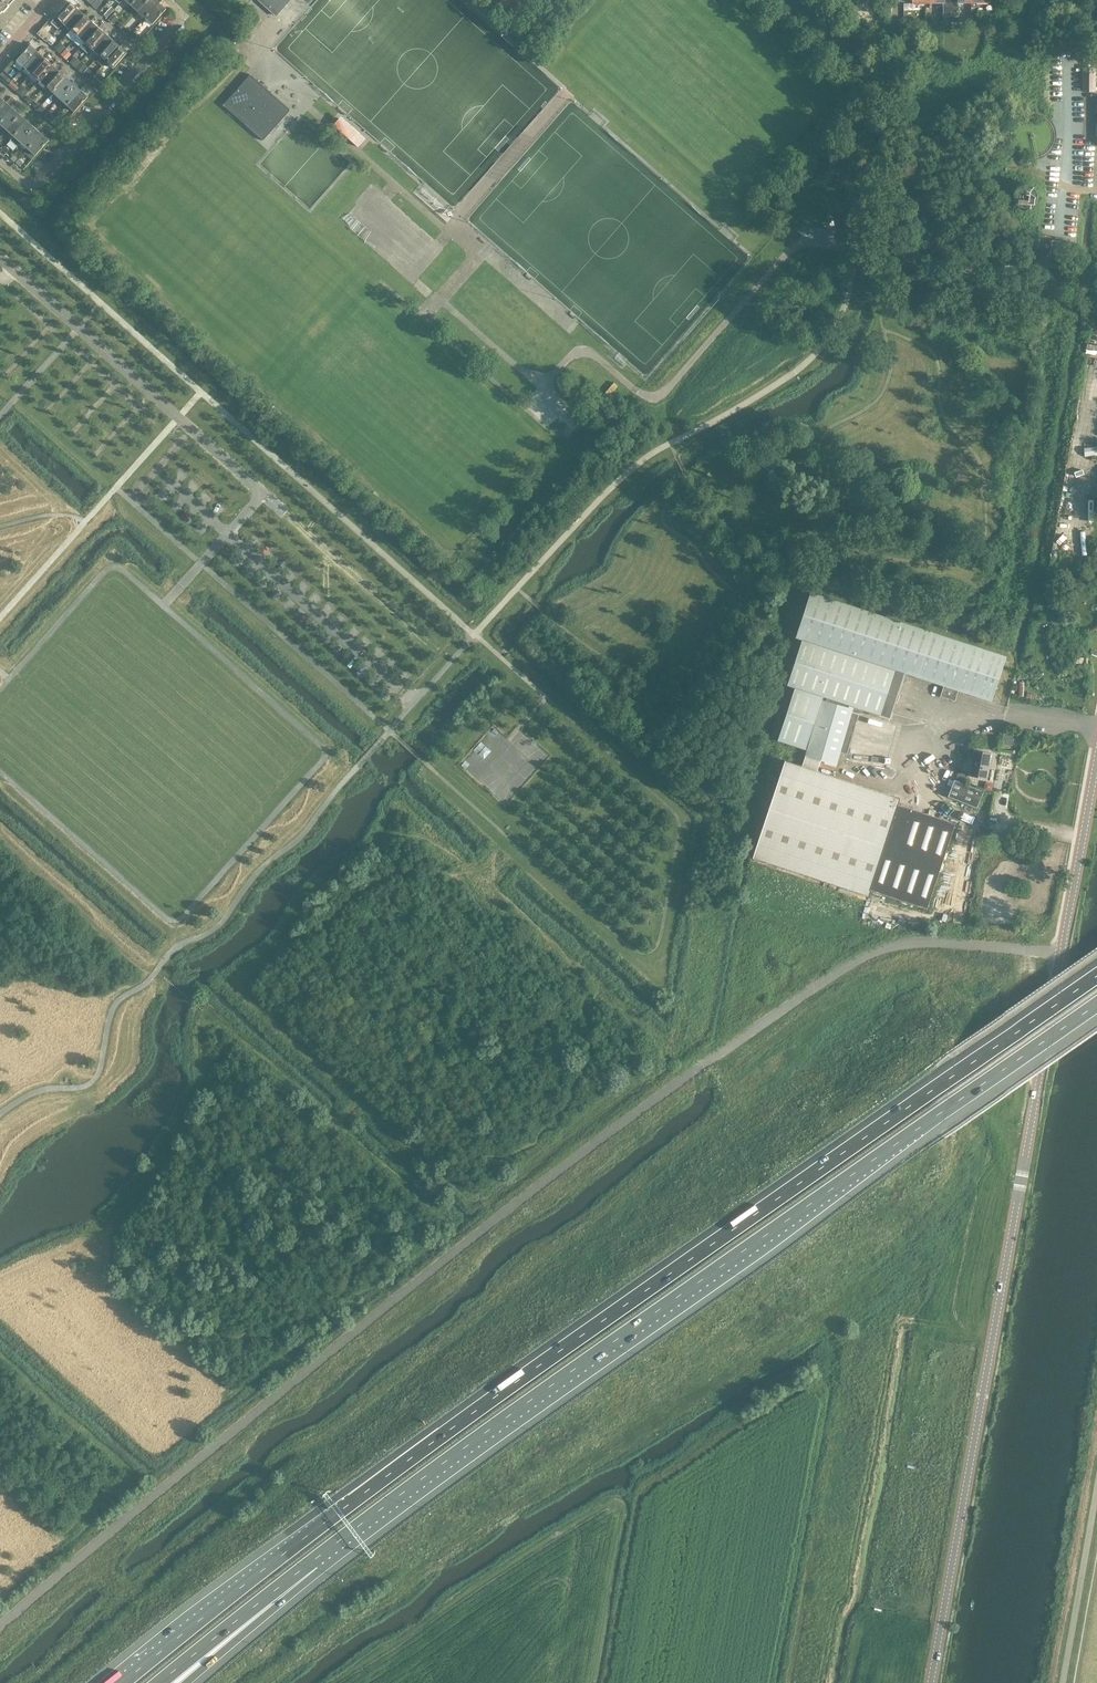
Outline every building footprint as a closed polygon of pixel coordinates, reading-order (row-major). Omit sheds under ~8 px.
[(9,4),(4,0),(0,0),(0,14),(9,4)] [(130,5),(137,12),(148,0),(135,0),(130,5)] [(137,12),(144,18),(159,2),(156,0),(148,0),(137,12)] [(275,16),(288,0),(257,0),(275,16)] [(943,3),(944,3),(944,8),(940,8),(941,20),(944,20),(944,16),(959,16),(959,3),(959,0),(943,0),(943,3)] [(56,17),(63,23),(77,8),(69,2),(56,17)] [(159,2),(144,18),(152,24),(166,9),(159,2)] [(77,8),(63,23),(70,29),(84,15),(77,8)] [(84,15),(70,29),(77,36),(91,21),(84,15)] [(91,21),(77,36),(85,42),(98,27),(91,21)] [(98,27),(85,42),(81,47),(88,54),(92,49),(105,34),(98,27)] [(105,34),(92,49),(99,55),(112,40),(105,34)] [(112,40),(99,55),(106,61),(119,46),(112,40)] [(30,45),(17,61),(24,67),(38,52),(30,45)] [(119,46),(106,61),(113,68),(127,53),(119,46)] [(38,52),(24,67),(31,74),(45,58),(38,52)] [(45,58),(31,74),(38,80),(52,65),(45,58)] [(52,65),(38,80),(46,86),(59,71),(52,65)] [(1083,66),(1083,90),(1096,90),(1096,66),(1083,66)] [(59,71),(46,86),(53,93),(66,77),(59,71)] [(223,105),(263,141),(291,110),(250,74),(223,105)] [(66,77),(53,93),(60,99),(73,84),(66,77)] [(73,84),(60,99),(67,105),(81,90),(73,84)] [(81,90),(67,105),(74,112),(88,97),(81,90)] [(0,109),(0,123),(13,108),(6,102),(0,109)] [(0,123),(0,124),(7,130),(21,115),(13,108),(0,123)] [(347,113),(344,116),(352,124),(355,121),(347,113)] [(21,115),(7,130),(14,136),(28,121),(21,115)] [(341,116),(333,125),(357,147),(365,139),(341,116)] [(28,121),(14,136),(7,143),(9,145),(15,138),(21,143),(35,127),(28,121)] [(966,134),(968,123),(953,121),(951,132),(966,134)] [(35,127),(21,143),(28,149),(42,134),(35,127)] [(42,134),(28,149),(36,156),(49,140),(42,134)] [(1029,208),(1032,207),(1034,205),(1035,202),(1036,199),(1036,196),(1035,194),(1035,193),(1034,191),(1031,189),(1029,188),(1026,187),(1023,187),(1020,188),(1017,191),(1015,193),(1014,196),(1014,199),(1015,202),(1016,204),(1018,206),(1021,208),(1027,208),(1029,208)] [(826,218),(827,218),(838,220),(839,213),(827,211),(826,218)] [(1052,241),(1049,259),(1061,261),(1065,243),(1052,241)] [(854,708),(890,720),(904,674),(896,671),(910,625),(810,593),(795,638),(802,640),(787,686),(795,688),(778,741),(806,750),(802,766),(818,771),(821,760),(837,765),(854,708)] [(910,625),(896,671),(904,674),(943,687),(940,696),(954,701),(957,691),(991,702),(1006,657),(910,625)] [(873,717),(871,726),(896,731),(898,722),(873,717)] [(865,745),(890,752),(892,742),(868,735),(865,745)] [(970,776),(986,779),(991,754),(974,751),(970,776)] [(868,895),(870,890),(902,799),(818,771),(802,766),(787,761),(755,857),(868,895)] [(955,780),(948,797),(977,808),(983,792),(955,780)] [(900,805),(870,890),(914,905),(943,819),(900,805)] [(990,832),(983,880),(996,882),(999,866),(1000,866),(1005,834),(990,832)] [(980,910),(978,919),(993,922),(994,913),(995,913),(1000,889),(985,886),(980,910)]
